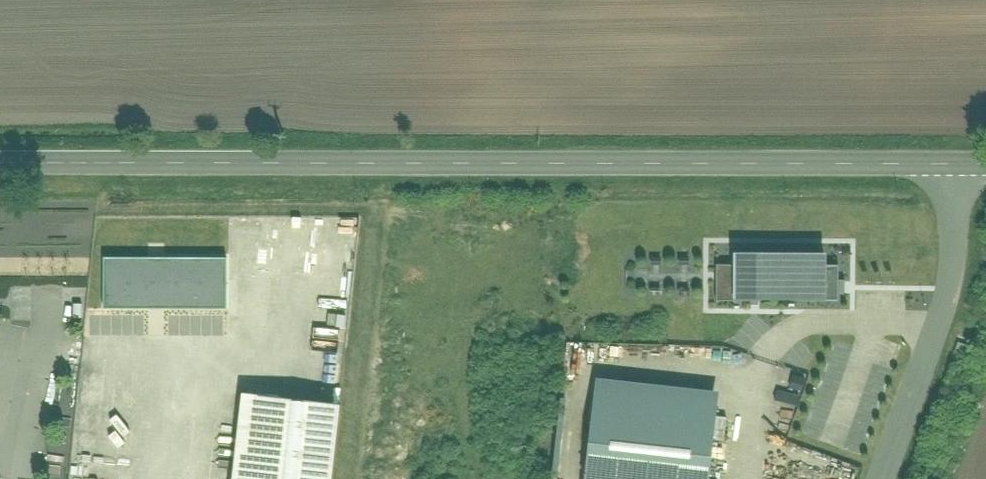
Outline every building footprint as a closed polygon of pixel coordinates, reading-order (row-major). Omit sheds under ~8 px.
[(827,253),(734,253),(734,265),(717,265),(717,300),(839,299),(838,265),(827,265),(827,253)] [(232,255),(111,256),(111,308),(232,307),(232,255)] [(586,478),(710,478),(719,390),(596,378),(586,478)] [(339,407),(250,396),(239,478),(330,478),(339,407)]
